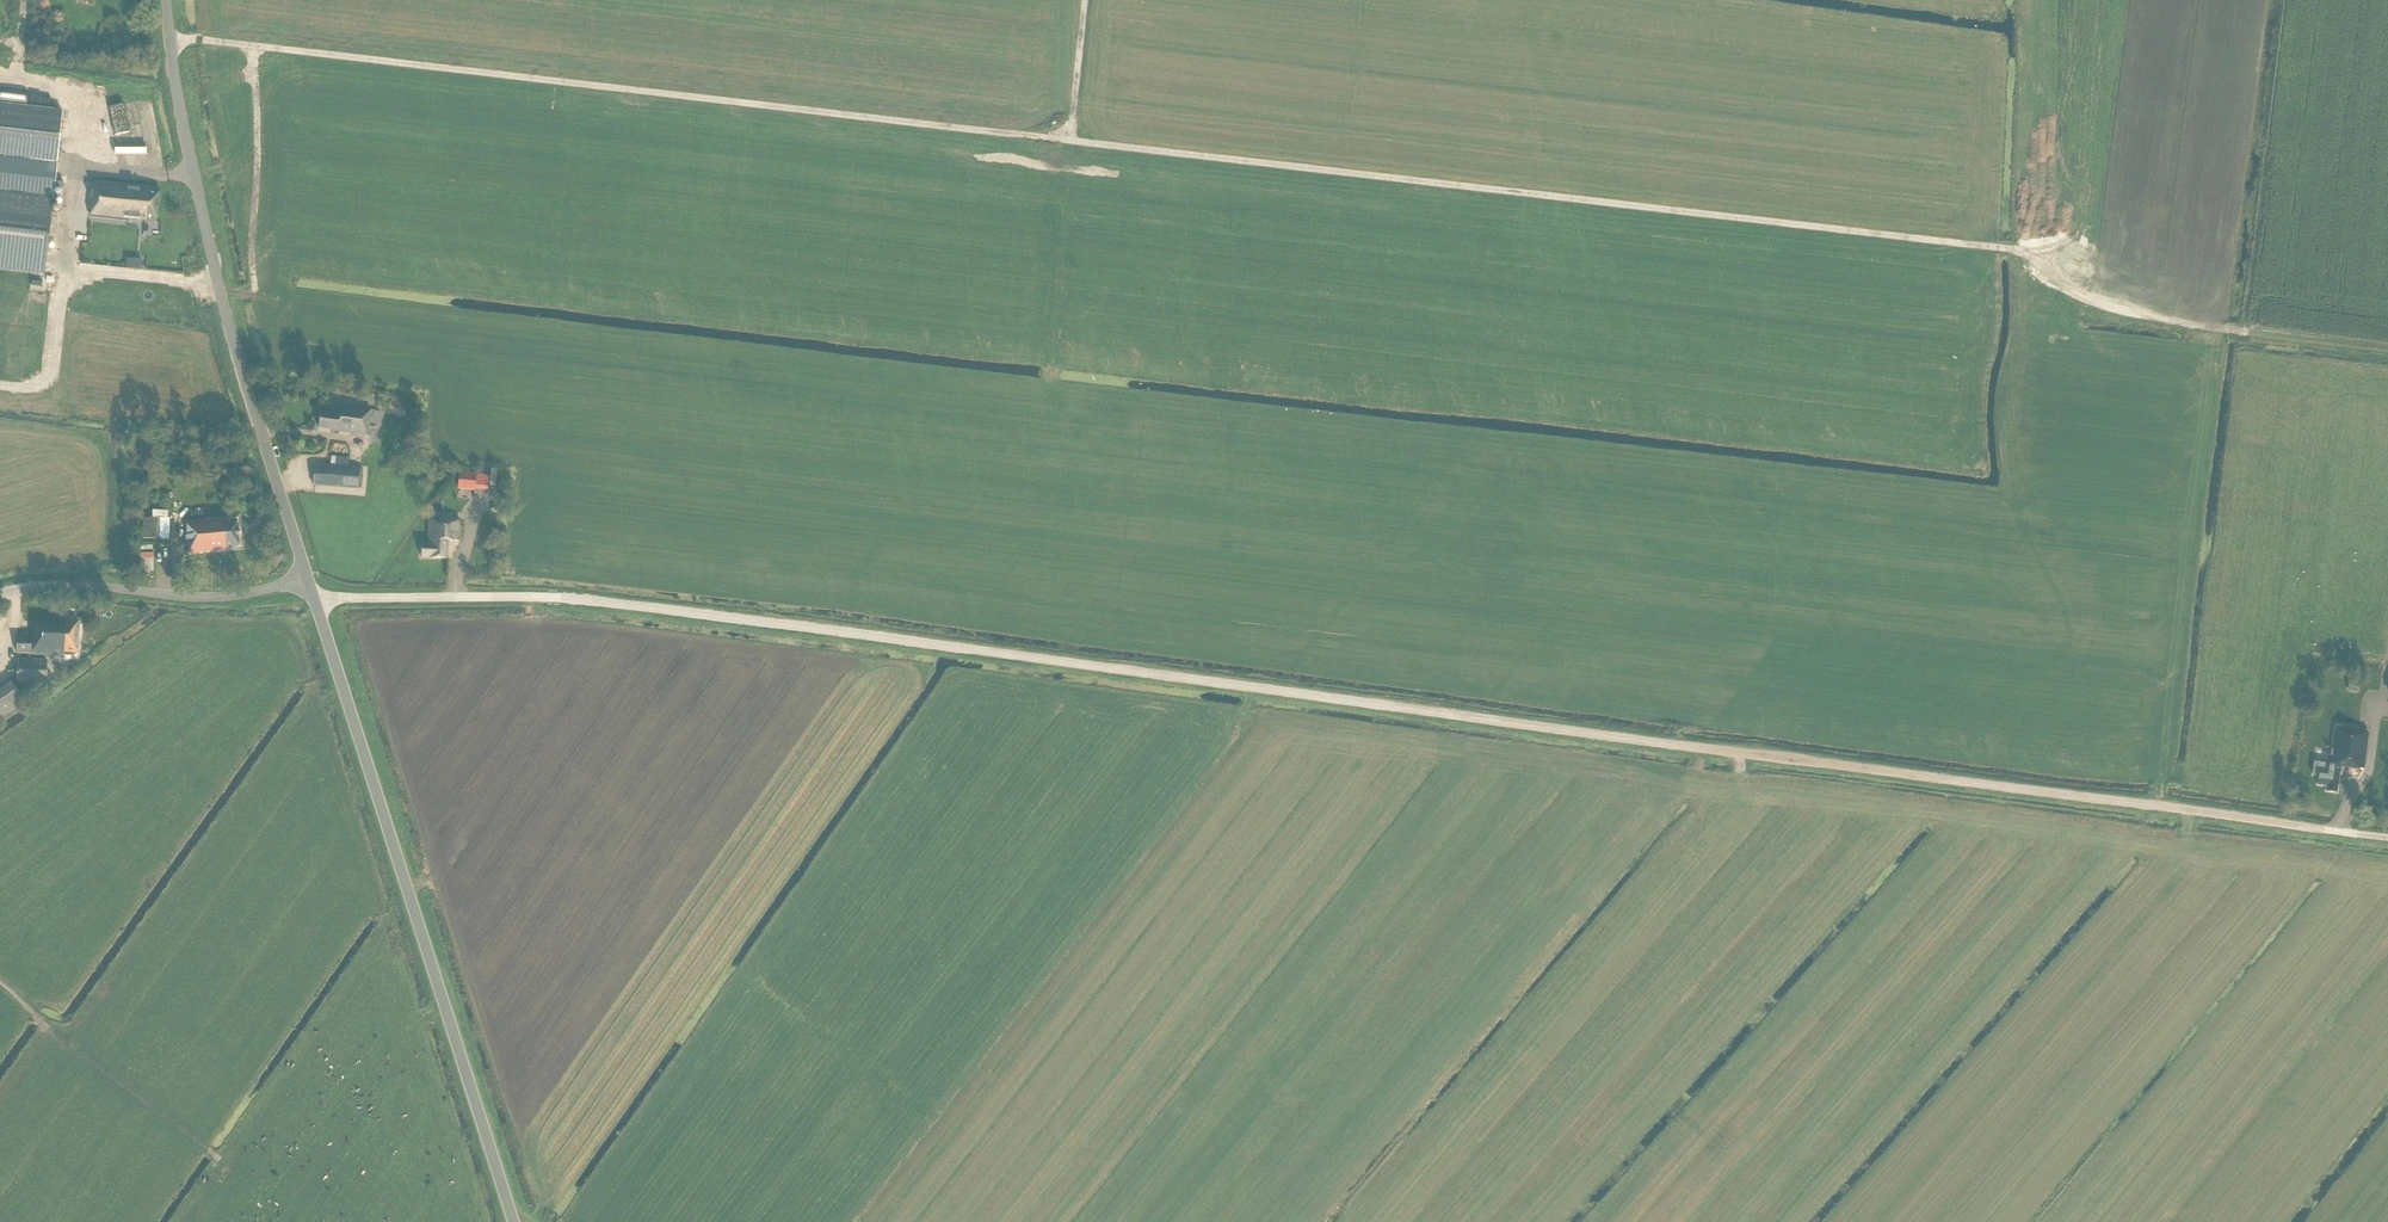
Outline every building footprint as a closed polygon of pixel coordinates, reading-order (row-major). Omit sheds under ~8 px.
[(47,0),(38,0),(36,1),(40,10),(50,5),(47,0)] [(203,78),(202,51),(194,51),(195,78),(203,78)] [(44,276),(66,110),(29,109),(24,96),(6,93),(0,98),(0,271),(44,276)] [(123,104),(109,107),(115,134),(129,132),(123,104)] [(91,207),(90,218),(128,222),(128,221),(130,221),(130,219),(156,222),(159,189),(91,181),(88,207),(91,207)] [(142,260),(126,259),(125,269),(141,270),(142,260)] [(367,435),(371,410),(334,405),(333,413),(320,412),(318,427),(336,429),(335,431),(367,435)] [(407,440),(400,439),(399,448),(406,449),(407,440)] [(359,467),(314,464),(312,486),(358,489),(359,467)] [(488,490),(489,475),(459,472),(457,489),(474,491),(474,489),(488,490)] [(137,543),(151,543),(150,523),(154,522),(154,515),(136,515),(137,543)] [(226,518),(186,521),(187,532),(185,532),(186,544),(179,545),(180,553),(187,552),(187,554),(225,551),(225,548),(239,547),(236,519),(226,520),(226,518)] [(459,541),(459,519),(429,518),(428,544),(421,544),(420,557),(431,557),(447,558),(447,540),(459,541)] [(70,620),(70,609),(63,609),(63,618),(33,617),(32,637),(17,636),(16,653),(73,655),(73,653),(77,653),(78,621),(70,620)] [(46,684),(46,660),(17,659),(16,683),(46,684)] [(2359,682),(2349,681),(2347,690),(2357,692),(2359,682)] [(25,703),(11,683),(0,690),(0,720),(25,703)] [(2343,766),(2363,769),(2368,733),(2358,731),(2359,730),(2335,727),(2330,763),(2314,761),(2312,775),(2318,776),(2317,784),(2327,785),(2326,791),(2337,792),(2339,771),(2342,772),(2343,766)]
